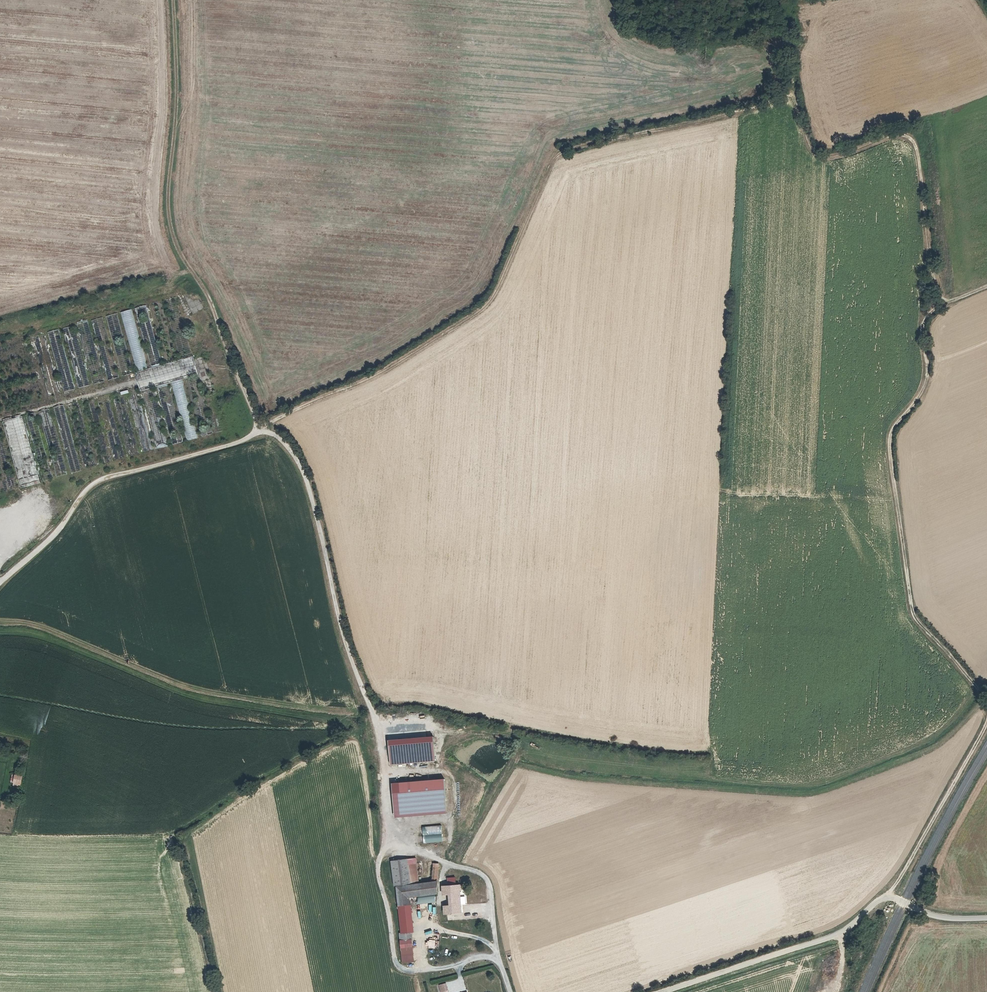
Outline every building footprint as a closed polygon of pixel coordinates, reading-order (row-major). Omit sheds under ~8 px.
[(117,321),(115,314),(106,316),(108,323),(117,321)] [(96,341),(106,339),(103,318),(96,319),(96,320),(93,320),(96,341)] [(187,355),(136,368),(140,386),(191,373),(187,355)] [(139,391),(129,393),(141,452),(152,450),(139,391)] [(65,433),(69,432),(63,405),(55,407),(57,420),(62,419),(65,433)] [(163,408),(169,432),(173,431),(168,407),(163,408)] [(164,436),(160,437),(156,424),(151,425),(158,448),(167,445),(164,436)] [(134,451),(137,451),(132,433),(128,434),(128,436),(124,437),(126,444),(132,443),(134,451)] [(171,440),(172,445),(183,441),(182,436),(171,440)] [(432,736),(388,740),(390,765),(434,761),(432,736)] [(16,775),(14,782),(21,783),(22,776),(16,775)] [(445,780),(392,784),(394,818),(447,814),(445,780)] [(416,858),(391,861),(394,886),(419,883),(416,858)] [(398,903),(408,901),(408,898),(436,895),(440,864),(432,863),(431,881),(395,887),(398,903)] [(447,878),(448,886),(455,885),(455,878),(447,878)] [(448,886),(442,887),(443,896),(448,895),(449,905),(444,906),(445,915),(462,913),(458,884),(455,885),(448,886)] [(398,903),(402,928),(411,927),(408,901),(398,903)] [(884,903),(881,908),(893,913),(895,907),(884,903)] [(400,928),(401,935),(412,934),(411,927),(402,928),(400,928)] [(412,934),(401,935),(402,942),(413,941),(412,934)] [(432,938),(427,938),(427,947),(437,947),(437,938),(432,938)] [(402,942),(405,958),(416,957),(413,941),(402,942)] [(440,991),(441,991),(447,990),(445,983),(438,985),(440,991)]
